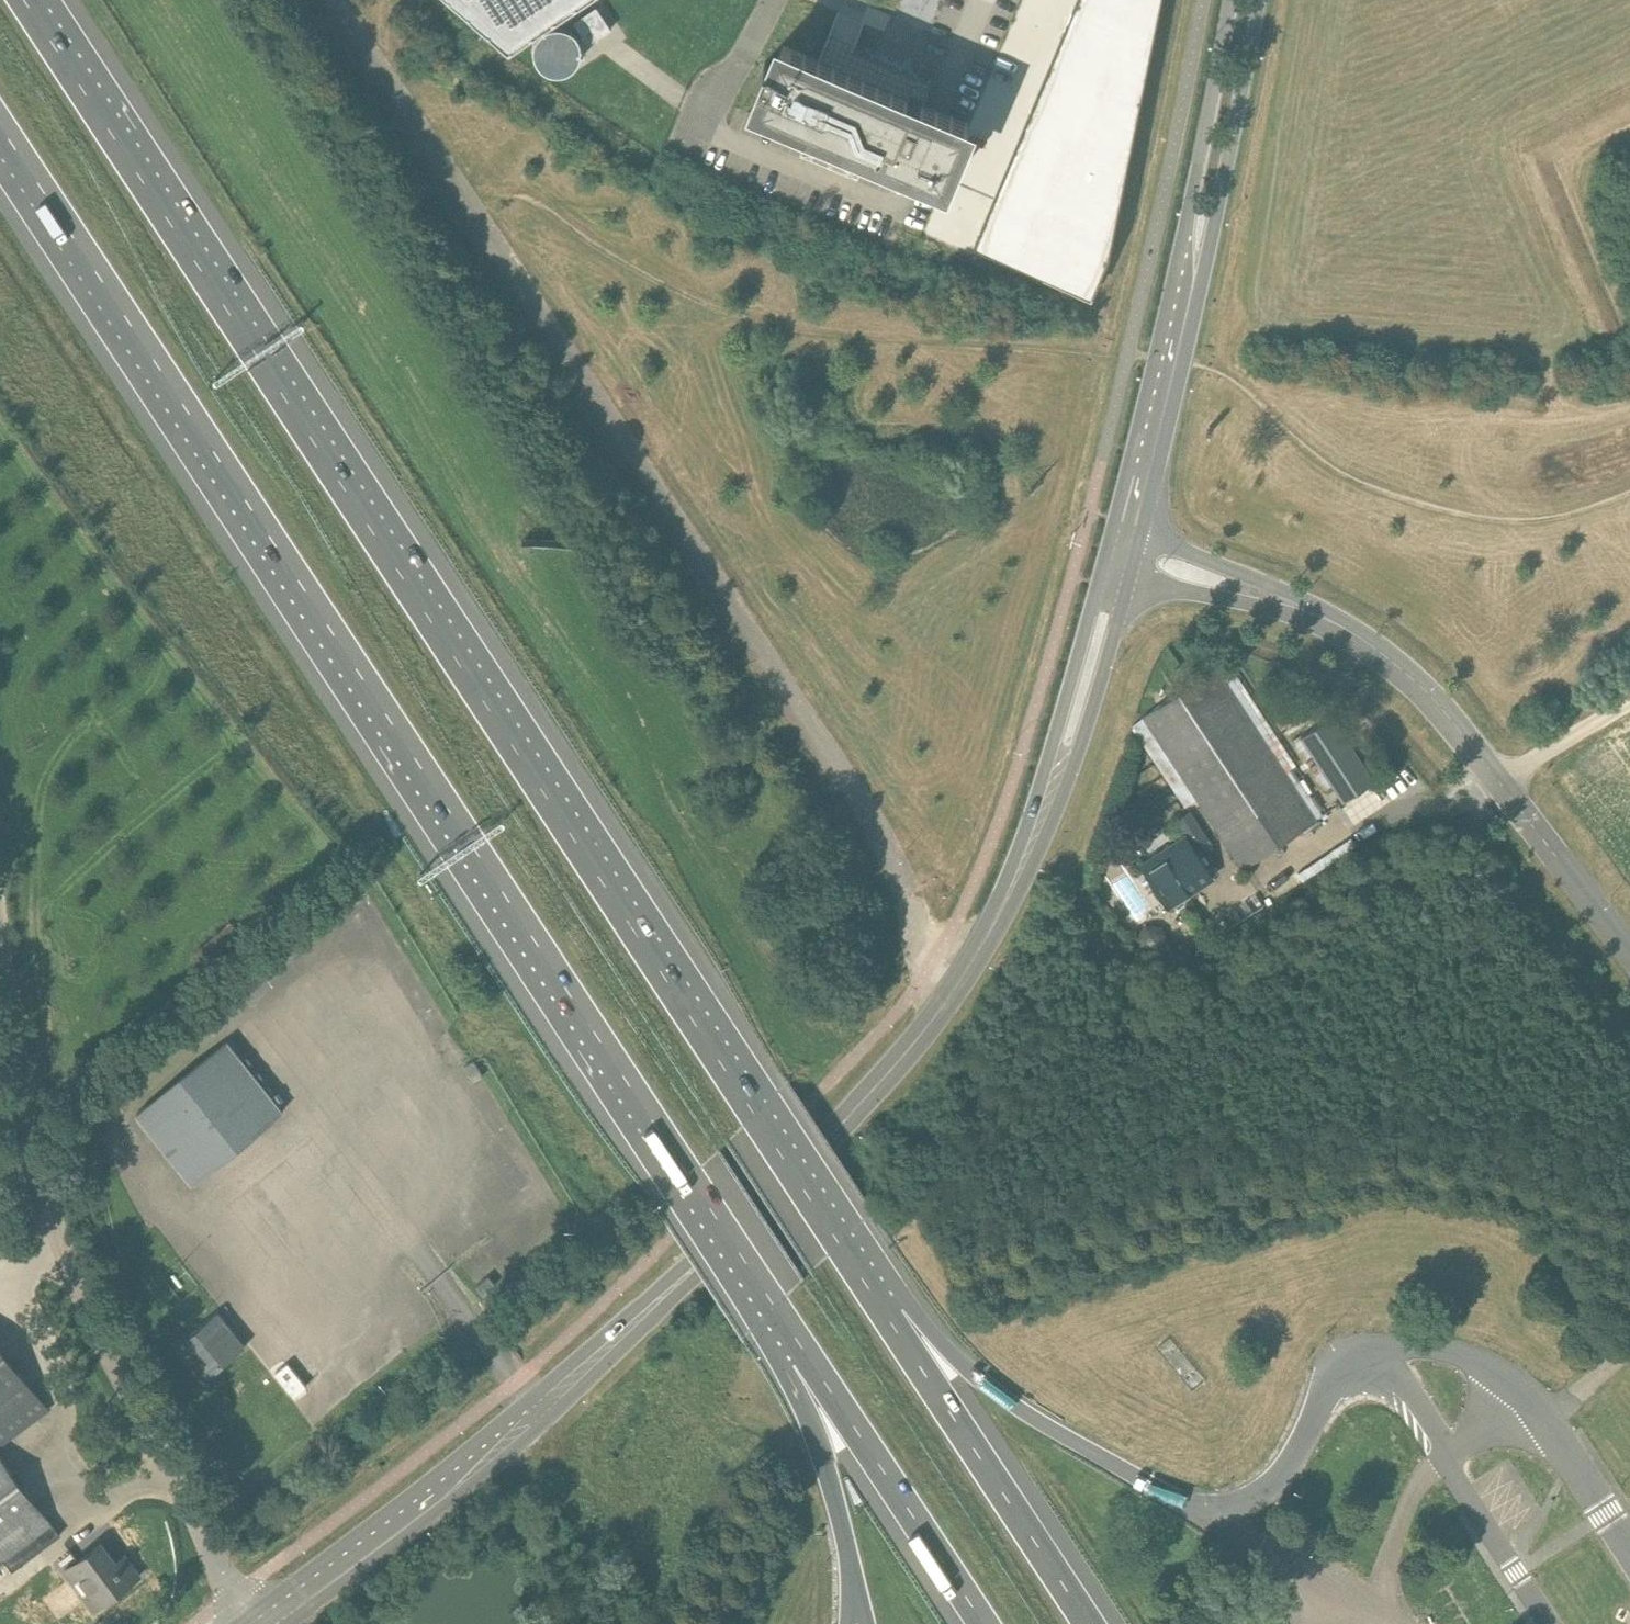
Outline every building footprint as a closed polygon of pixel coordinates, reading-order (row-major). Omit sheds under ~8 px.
[(511,45),(579,0),(459,0),(511,45)] [(974,244),(1091,294),(1109,252),(1161,0),(1077,0),(974,244)] [(574,22),(589,44),(612,29),(597,7),(574,22)] [(765,63),(757,81),(767,85),(758,107),(817,131),(882,158),(884,154),(901,161),(899,173),(899,175),(948,184),(949,182),(953,161),(955,162),(962,146),(959,145),(968,123),(925,104),(922,103),(901,94),(850,73),(844,71),(853,49),(855,45),(829,34),(819,60),(784,45),(775,67),(765,63)] [(1243,868),(1316,820),(1217,669),(1143,717),(1243,868)] [(1344,802),(1375,782),(1332,717),(1301,738),(1344,802)] [(1169,906),(1213,877),(1186,836),(1142,865),(1169,906)] [(233,1054),(227,1046),(134,1121),(192,1194),(283,1117),(275,1107),(264,1093),(250,1076),(233,1054)] [(484,1079),(473,1063),(464,1070),(475,1086),(484,1079)] [(496,1284),(495,1282),(489,1275),(482,1281),(476,1286),(483,1295),(496,1284)] [(201,1382),(244,1348),(216,1313),(173,1348),(201,1382)] [(45,1411),(0,1353),(0,1446),(45,1411)] [(271,1373),(297,1406),(310,1397),(284,1363),(271,1373)] [(59,1537),(50,1527),(51,1526),(0,1461),(0,1565),(4,1562),(12,1573),(59,1537)] [(98,1608),(140,1576),(143,1574),(142,1573),(140,1575),(129,1561),(122,1566),(104,1541),(67,1568),(98,1608)]
